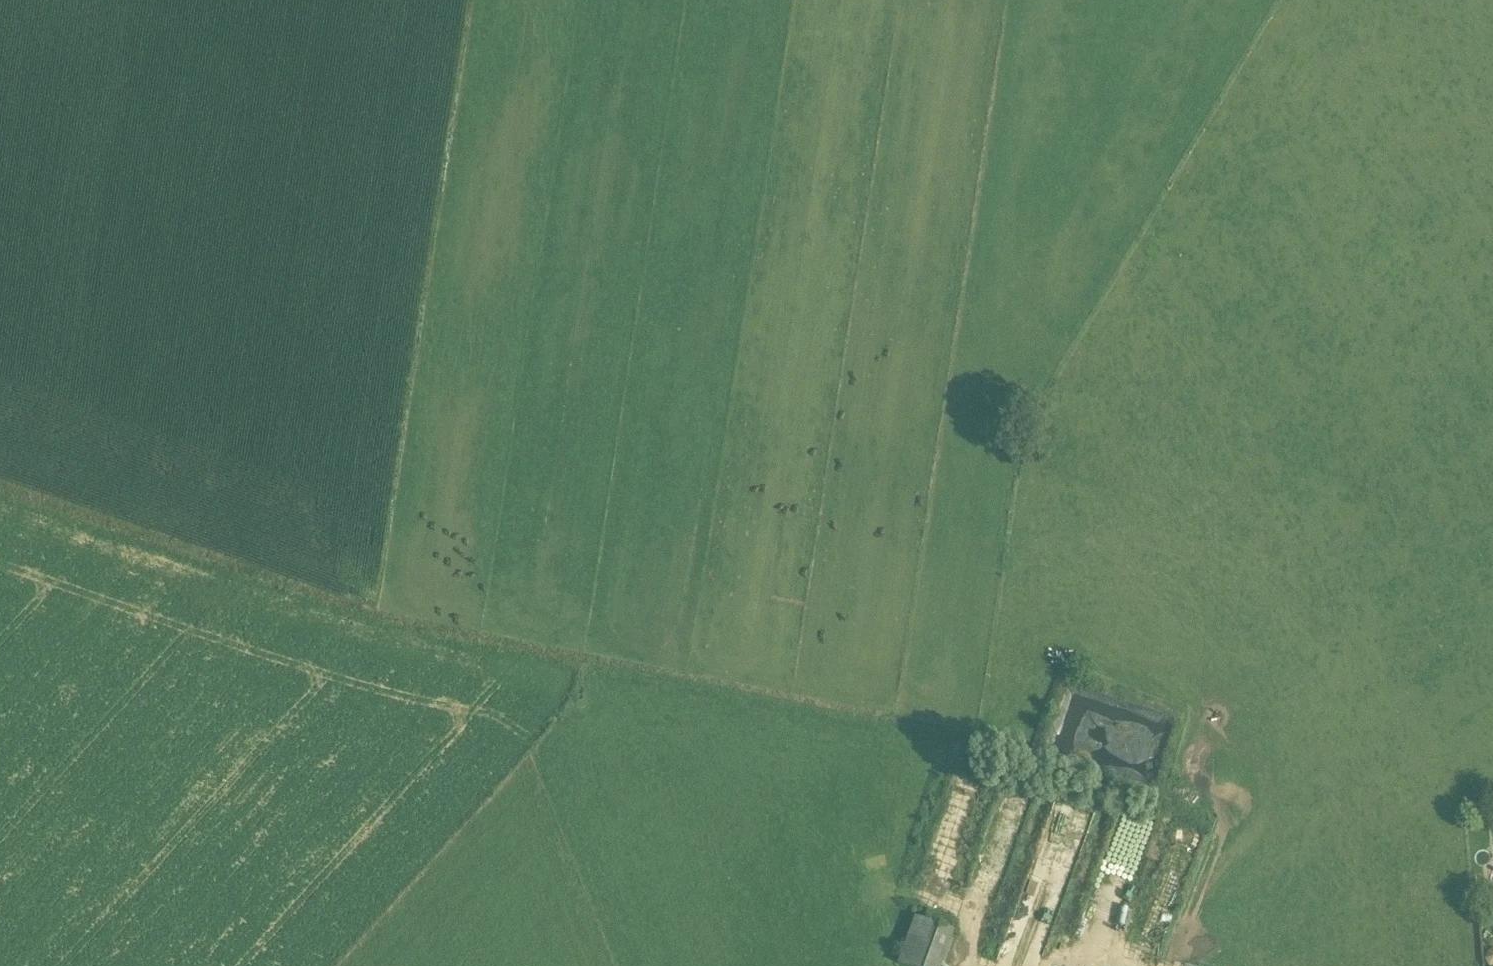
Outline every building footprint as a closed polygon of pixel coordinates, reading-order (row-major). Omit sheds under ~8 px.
[(1067,754),(1148,774),(1161,720),(1080,701),(1067,754)] [(955,933),(915,918),(897,965),(899,965),(943,965),(955,933)]
